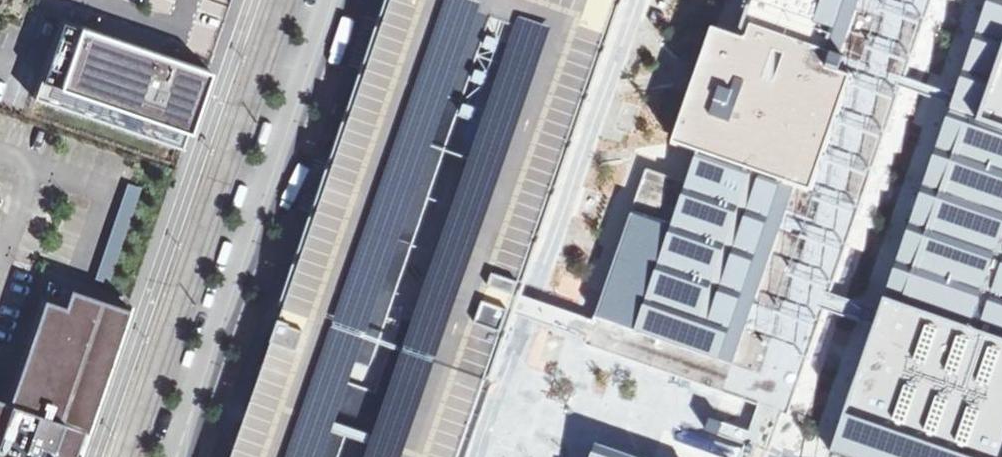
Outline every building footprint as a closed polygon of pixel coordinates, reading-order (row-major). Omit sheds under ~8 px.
[(516,305),(516,304),(622,0),(388,0),(363,71),(312,216),(228,456),(463,456),(516,305)] [(739,37),(713,28),(673,143),(697,151),(686,182),(648,168),(632,214),(597,317),(592,330),(587,344),(626,357),(758,403),(787,412),(826,299),(901,81),(928,0),(752,0),(739,37)] [(946,116),(884,300),(844,417),(831,456),(835,456),(1001,456),(1001,0),(986,0),(946,116)] [(182,147),(209,68),(59,16),(32,95),(182,147)] [(111,280),(140,189),(126,184),(97,276),(111,280)] [(61,303),(41,296),(5,400),(0,398),(0,456),(76,456),(127,306),(67,286),(61,303)] [(596,444),(591,456),(635,456),(596,444)]
